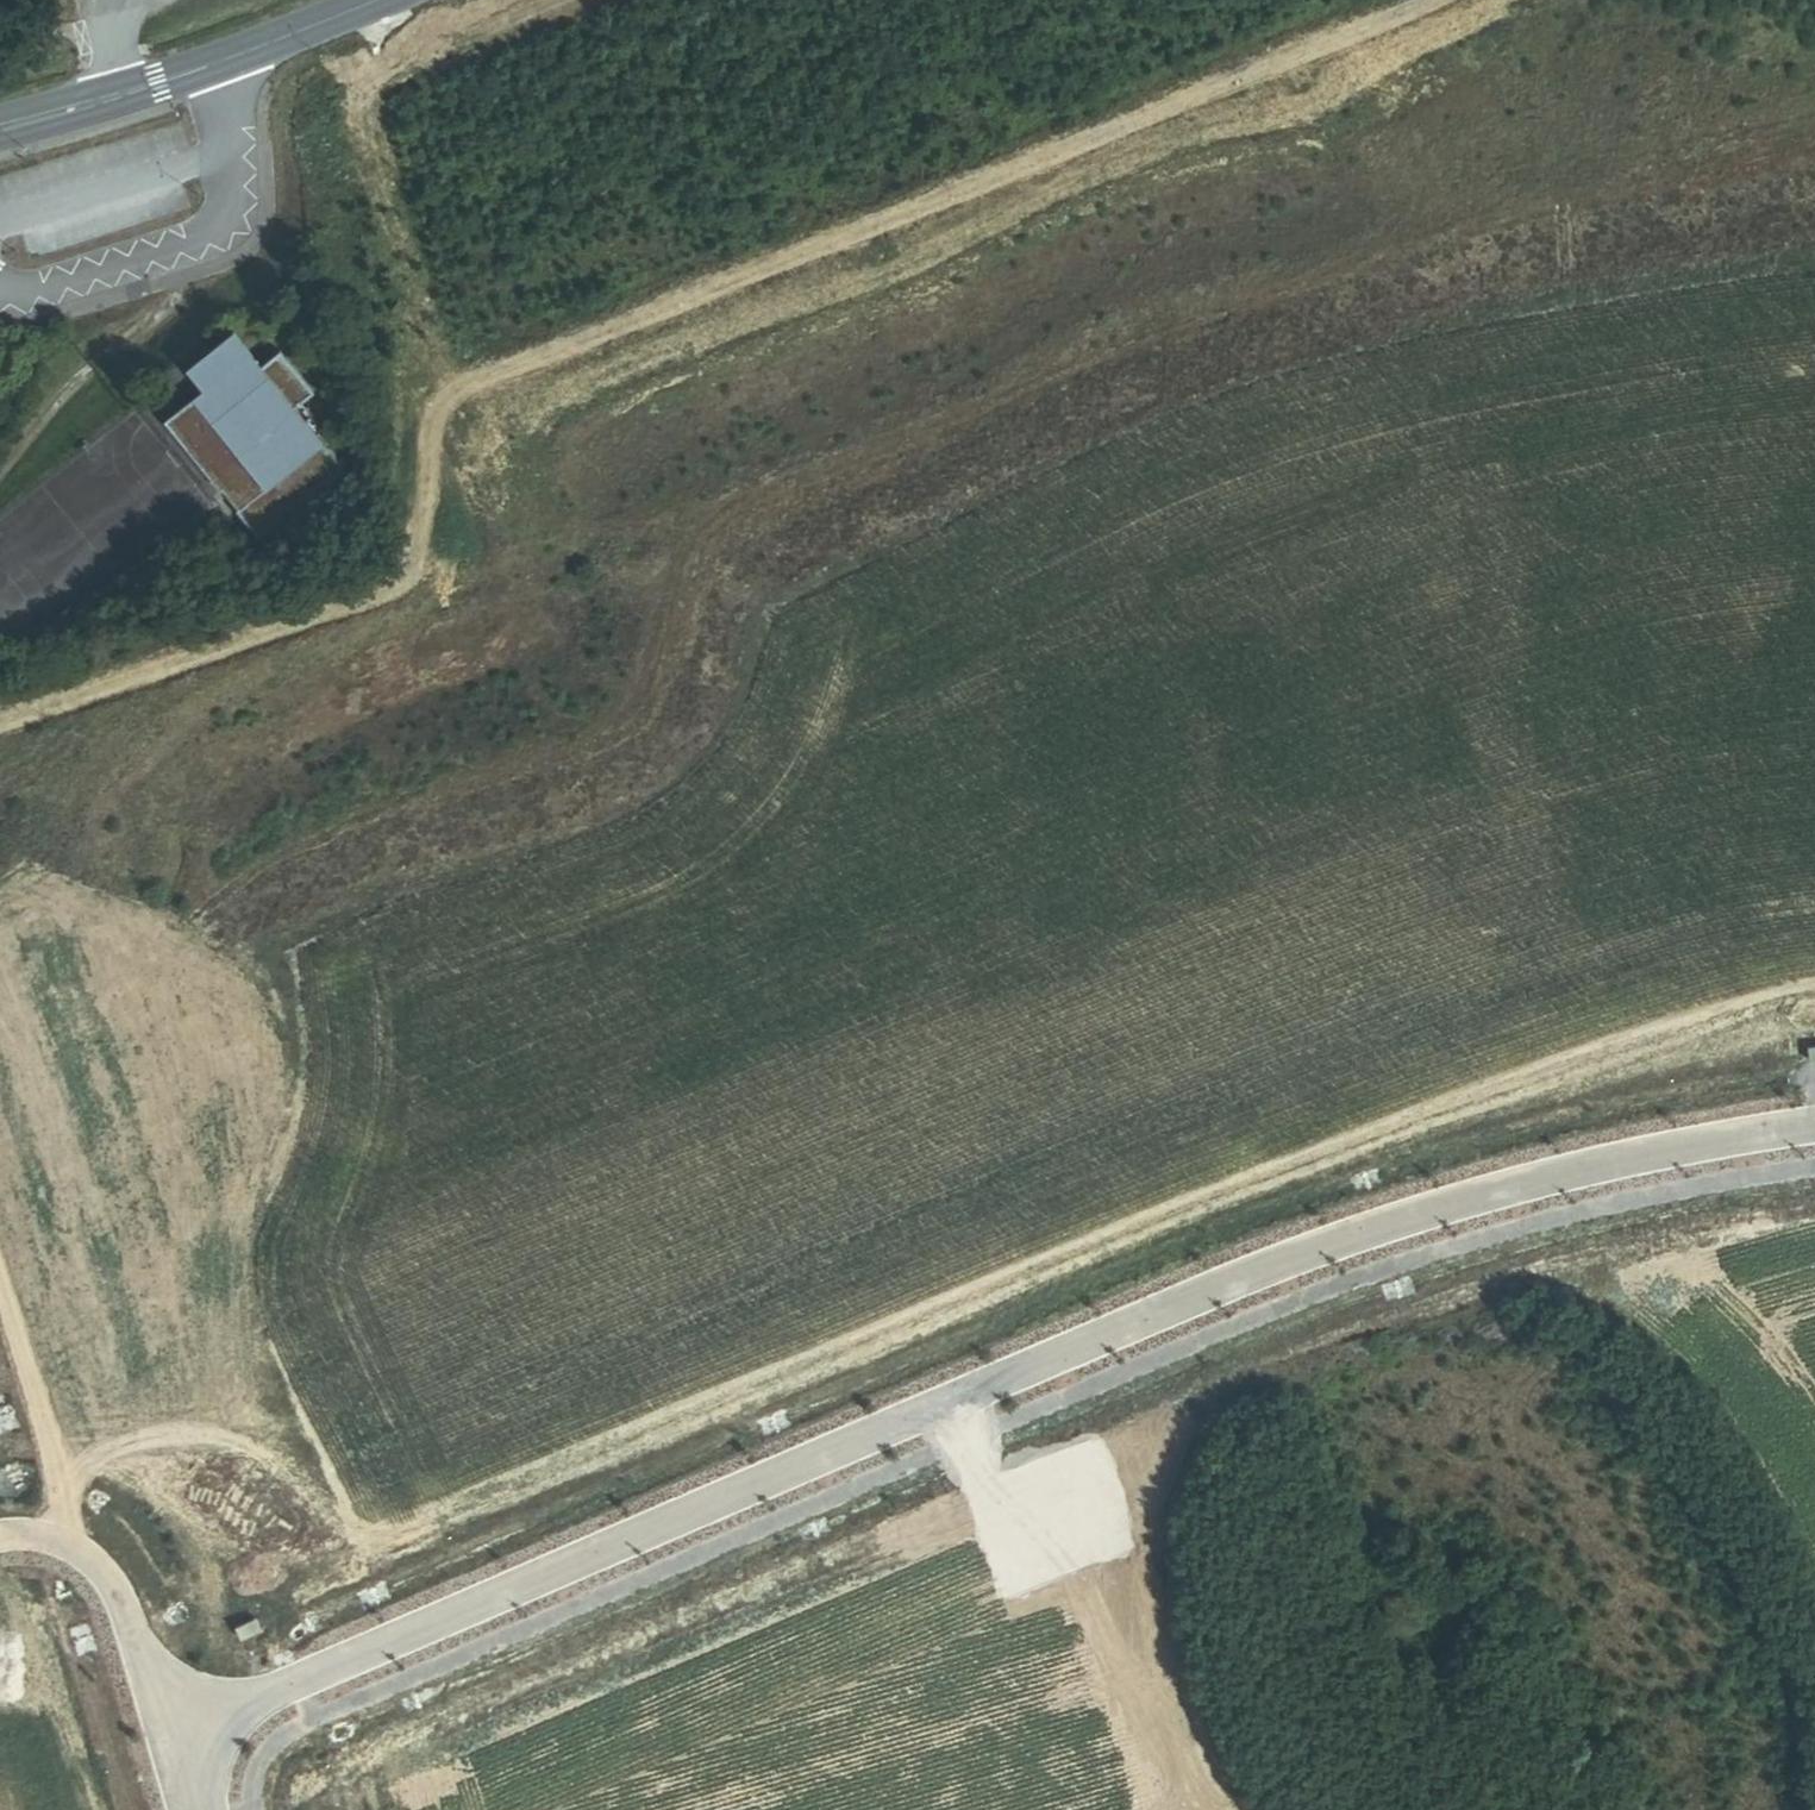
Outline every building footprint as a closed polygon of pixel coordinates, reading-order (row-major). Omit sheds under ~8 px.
[(339,470),(291,406),(312,390),(279,347),(261,360),(236,323),(188,360),(201,377),(160,408),(256,534),(339,470)]
